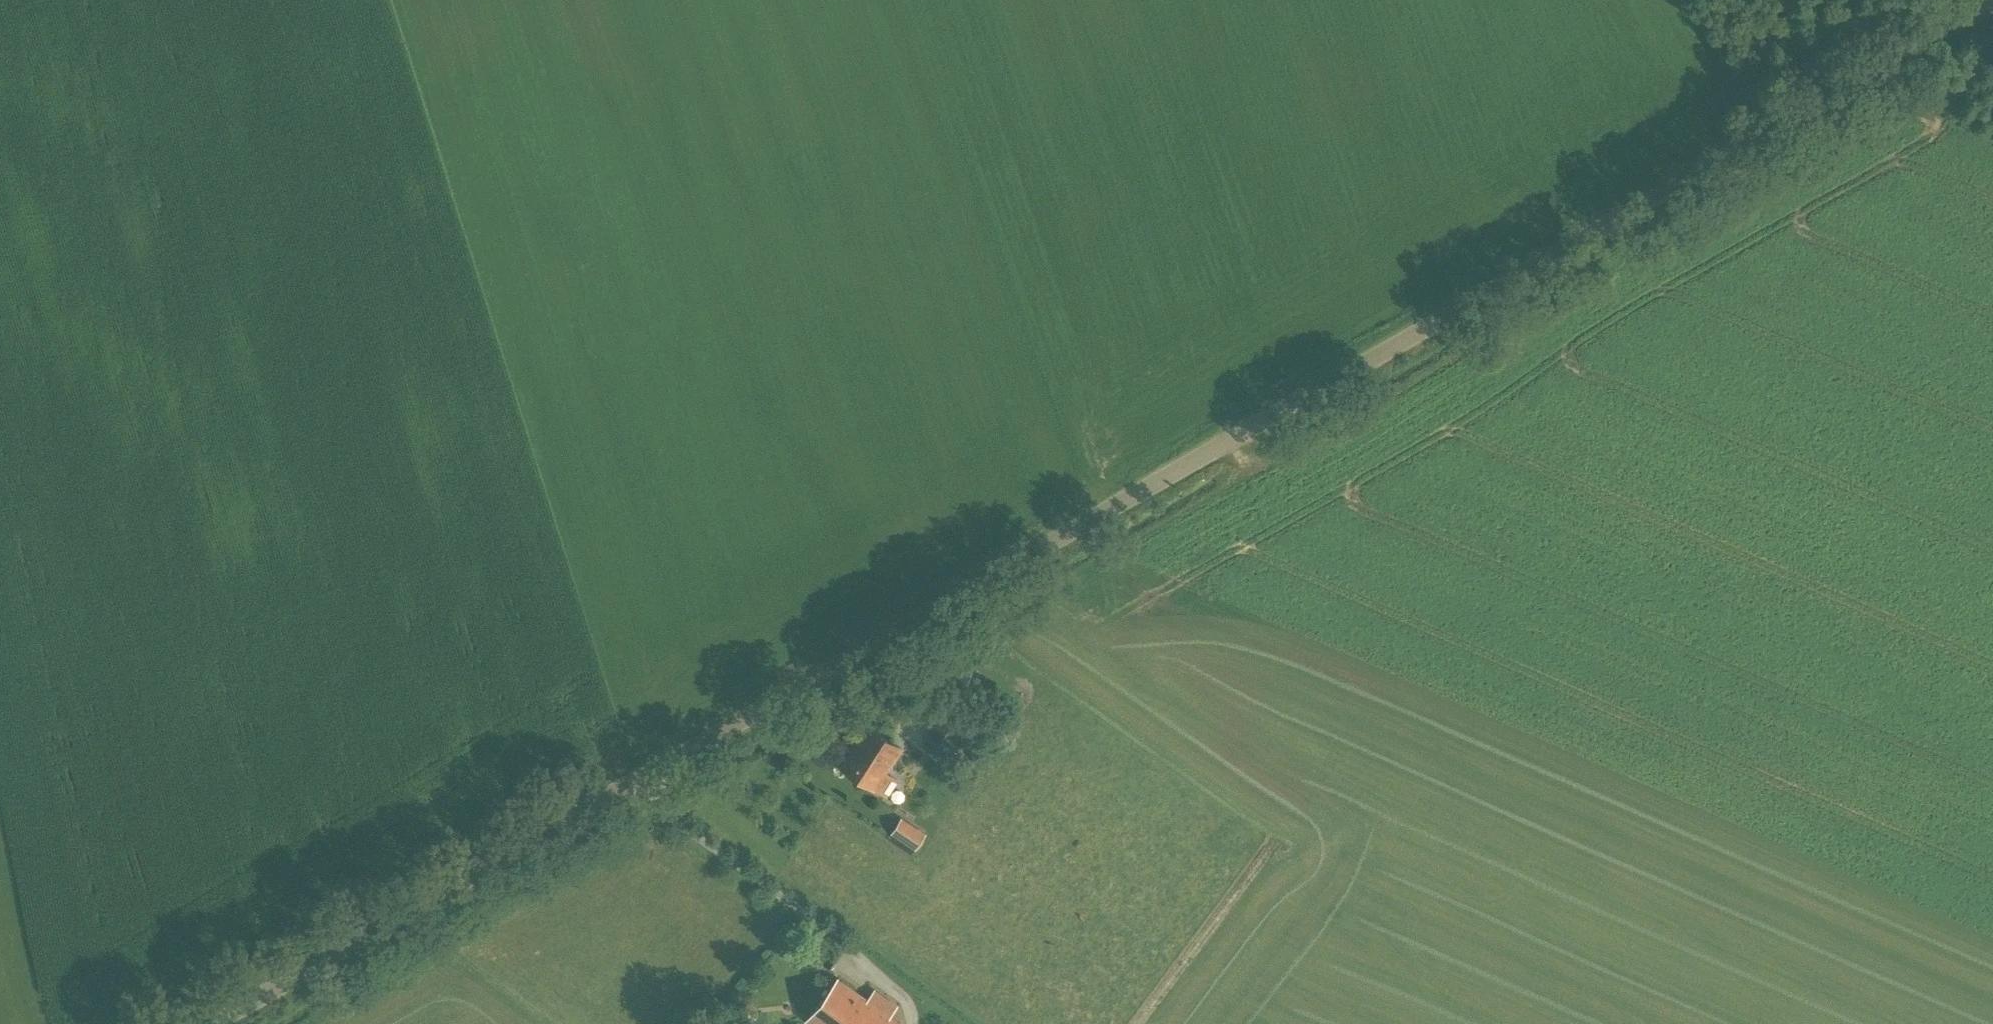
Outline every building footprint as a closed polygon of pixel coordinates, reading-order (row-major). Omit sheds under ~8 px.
[(842,767),(875,788),(901,747),(868,726),(842,767)] [(902,817),(891,833),(915,849),(926,833),(902,817)] [(804,1021),(808,1023),(901,1023),(838,976),(804,1021)]
